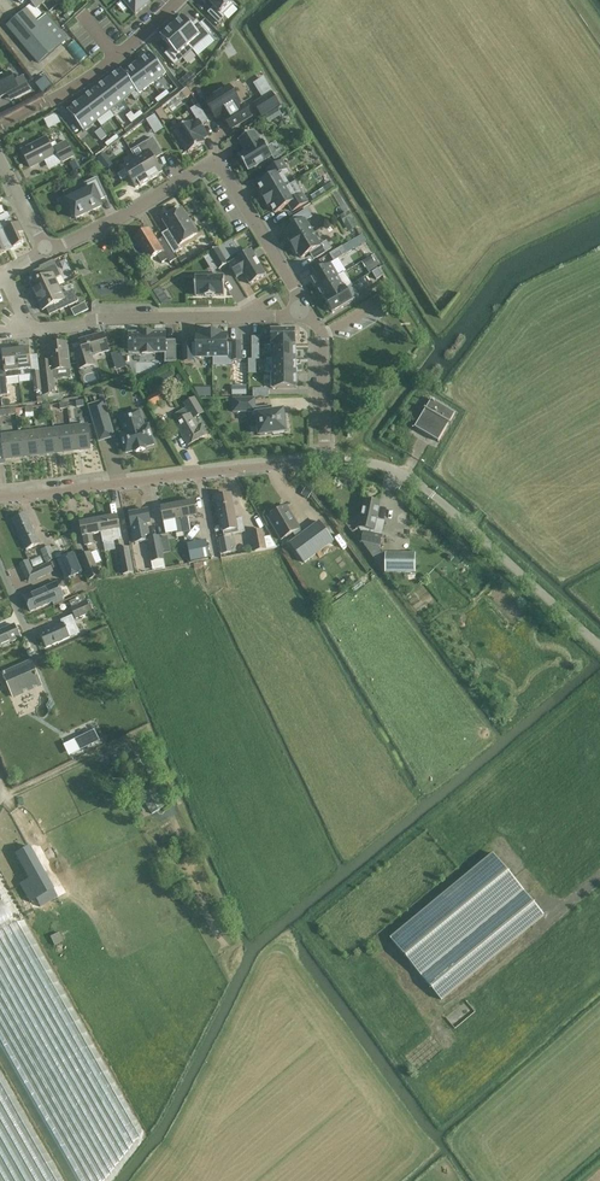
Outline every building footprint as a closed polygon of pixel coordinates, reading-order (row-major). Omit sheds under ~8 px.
[(31,4),(26,8),(6,25),(38,62),(67,38),(46,14),(38,21),(36,19),(42,13),(38,9),(49,0),(27,0),(31,4)] [(136,16),(150,5),(149,3),(148,4),(145,0),(122,0),(136,16)] [(215,8),(209,14),(220,25),(226,18),(222,14),(232,4),(228,0),(207,0),(215,8)] [(184,18),(172,28),(190,47),(200,38),(204,42),(211,36),(201,24),(194,29),(184,18)] [(172,28),(161,37),(172,50),(165,55),(176,67),(183,60),(179,56),(190,47),(172,28)] [(150,53),(137,63),(153,85),(167,74),(150,53)] [(124,73),(123,73),(137,92),(139,95),(153,85),(137,63),(124,73)] [(122,70),(108,80),(124,102),(137,92),(123,73),(124,73),(122,70)] [(0,77),(0,97),(11,92),(15,100),(31,92),(27,83),(18,88),(10,72),(0,77)] [(42,93),(52,86),(45,78),(36,84),(42,93)] [(108,80),(95,91),(111,112),(124,102),(108,80)] [(184,89),(188,86),(183,80),(179,83),(184,89)] [(225,121),(230,128),(250,116),(245,108),(243,109),(229,87),(206,102),(215,117),(223,113),(227,120),(225,121)] [(261,117),(279,106),(268,87),(259,92),(263,99),(253,105),(261,117)] [(95,91),(81,101),(98,122),(111,112),(95,91)] [(168,91),(162,96),(165,100),(171,96),(168,91)] [(182,92),(173,99),(178,105),(186,98),(182,92)] [(162,96),(156,101),(159,105),(165,100),(162,96)] [(81,101),(68,111),(84,133),(98,122),(81,101)] [(194,122),(175,133),(188,154),(206,143),(205,140),(210,137),(203,126),(210,122),(199,105),(191,110),(197,120),(194,122)] [(141,112),(135,116),(138,121),(145,116),(141,112)] [(135,116),(129,121),(132,125),(138,121),(135,116)] [(154,116),(146,121),(150,128),(158,123),(154,116)] [(239,156),(248,171),(272,156),(263,141),(261,142),(254,131),(239,140),(247,152),(239,156)] [(115,132),(109,137),(112,141),(118,136),(115,132)] [(22,151),(30,167),(55,155),(53,150),(54,149),(62,164),(75,157),(62,133),(53,138),(55,142),(50,145),(46,138),(22,151)] [(109,137),(103,142),(106,146),(112,141),(109,137)] [(136,159),(149,181),(158,175),(158,174),(161,171),(154,159),(162,154),(152,138),(143,143),(145,145),(139,149),(143,155),(136,159)] [(104,154),(97,159),(100,162),(107,157),(104,154)] [(128,176),(135,188),(139,186),(139,187),(149,181),(136,159),(122,168),(124,170),(117,175),(120,181),(128,176)] [(260,194),(264,201),(295,182),(289,186),(283,177),(290,173),(283,162),(268,171),(272,177),(258,186),(262,192),(260,194)] [(75,217),(76,219),(101,207),(99,201),(106,198),(97,178),(84,184),(87,191),(67,201),(71,209),(69,212),(72,217),(75,217)] [(295,182),(264,201),(269,208),(271,206),(275,213),(289,205),(293,212),(307,203),(300,191),(294,195),(289,186),(295,182)] [(166,241),(174,254),(182,249),(179,245),(197,234),(194,230),(195,229),(191,222),(189,222),(181,209),(163,221),(169,230),(161,234),(165,241),(166,241)] [(287,238),(293,248),(314,235),(306,221),(312,217),(307,210),(293,219),(297,225),(285,232),(288,237),(287,238)] [(340,217),(345,225),(354,220),(349,212),(340,217)] [(9,249),(22,243),(18,235),(23,232),(19,223),(13,225),(10,218),(7,213),(0,216),(0,230),(9,249)] [(9,249),(0,230),(0,254),(9,249)] [(167,260),(170,263),(177,259),(174,254),(166,241),(165,241),(159,245),(149,230),(134,239),(138,245),(133,249),(138,257),(143,253),(148,261),(157,256),(162,263),(167,260)] [(314,235),(293,248),(297,255),(298,254),(301,258),(313,251),(317,258),(331,249),(327,242),(321,245),(314,235)] [(219,249),(226,259),(234,255),(227,244),(219,249)] [(209,252),(219,268),(227,263),(217,247),(209,252)] [(331,255),(335,262),(348,254),(343,247),(331,255)] [(236,261),(229,265),(237,278),(244,274),(250,285),(266,275),(251,250),(236,260),(236,261)] [(373,257),(363,263),(365,268),(366,268),(370,274),(373,273),(378,270),(375,263),(375,262),(373,257)] [(30,284),(37,297),(59,286),(56,278),(61,276),(53,260),(40,267),(41,269),(29,274),(33,283),(30,284)] [(310,276),(318,289),(339,277),(331,264),(310,276)] [(373,274),(377,280),(382,277),(379,270),(373,274)] [(345,273),(339,277),(318,289),(325,302),(346,289),(353,285),(345,273)] [(224,277),(195,277),(196,296),(205,296),(205,297),(215,297),(215,296),(225,296),(224,277)] [(46,308),(50,315),(78,302),(74,294),(69,291),(63,294),(59,286),(37,297),(43,310),(46,308)] [(346,289),(325,302),(333,313),(353,301),(346,289)] [(77,316),(91,309),(88,301),(73,309),(77,316)] [(252,337),(252,345),(259,345),(266,345),(272,345),(287,345),(296,345),(296,330),(271,331),(272,341),(259,341),(259,337),(252,337)] [(73,351),(78,370),(95,366),(92,356),(109,351),(104,333),(80,340),(82,349),(73,351)] [(124,337),(125,350),(130,350),(130,353),(142,353),(142,354),(165,352),(166,362),(176,362),(176,340),(166,341),(166,333),(129,334),(129,337),(124,337)] [(213,358),(212,333),(202,333),(202,335),(197,335),(197,346),(192,346),(192,344),(184,344),(184,361),(192,361),(192,357),(197,357),(197,358),(213,358)] [(222,333),(212,333),(213,358),(228,358),(228,357),(232,357),(232,361),(241,360),(241,343),(232,344),(232,345),(227,345),(227,334),(222,334),(222,333)] [(49,345),(52,371),(70,369),(67,343),(59,344),(58,343),(52,343),(51,345),(49,345)] [(272,350),(272,359),(296,359),(296,345),(287,345),(272,345),(266,345),(266,350),(272,350)] [(32,375),(34,392),(42,391),(40,372),(32,373),(32,369),(30,349),(26,349),(26,347),(17,348),(18,350),(16,350),(19,377),(32,375)] [(0,396),(8,395),(6,378),(19,377),(16,350),(2,352),(5,375),(0,376),(0,393),(0,396)] [(296,373),(296,359),(272,359),(267,359),(267,373),(272,373),(296,373)] [(171,369),(158,377),(162,383),(175,376),(171,369)] [(56,394),(54,373),(41,375),(43,395),(56,394)] [(296,373),(272,373),(272,388),(296,388),(296,373)] [(232,386),(232,395),(247,395),(247,386),(232,386)] [(156,387),(143,394),(151,408),(163,402),(156,387)] [(253,389),(253,398),(269,397),(269,389),(253,389)] [(175,422),(188,445),(207,435),(202,424),(198,426),(195,419),(204,413),(195,398),(185,404),(190,413),(189,414),(186,409),(173,415),(176,421),(175,422)] [(234,399),(234,412),(252,412),(253,416),(257,416),(260,435),(273,433),(274,435),(284,434),(284,432),(286,432),(286,429),(288,429),(287,421),(285,421),(283,411),(272,412),(271,407),(256,409),(255,399),(234,399)] [(431,399),(415,428),(438,441),(455,413),(431,399)] [(96,429),(110,425),(104,402),(90,406),(96,429)] [(120,434),(126,453),(135,450),(136,452),(145,449),(144,447),(154,444),(148,426),(144,427),(141,418),(122,424),(124,433),(120,434)] [(88,425),(70,427),(73,451),(91,449),(88,425)] [(70,427),(53,429),(56,453),(73,451),(70,427)] [(53,429),(36,431),(39,455),(56,453),(53,429)] [(36,431),(19,433),(22,457),(39,455),(36,431)] [(5,459),(22,457),(19,433),(2,435),(5,459)] [(224,531),(224,535),(245,532),(242,519),(236,520),(231,494),(216,497),(222,531),(224,531)] [(385,570),(385,573),(415,574),(416,554),(385,553),(385,555),(379,547),(381,547),(383,536),(374,534),(376,521),(380,503),(365,500),(359,529),(363,536),(361,543),(363,544),(383,571),(385,570)] [(178,504),(183,532),(190,531),(188,517),(198,515),(195,501),(178,504)] [(175,529),(177,538),(184,537),(183,532),(178,504),(161,507),(163,522),(173,520),(174,529),(175,529)] [(268,517),(281,540),(300,529),(287,506),(278,510),(275,510),(271,513),(270,515),(268,517)] [(132,526),(135,542),(146,540),(145,536),(149,535),(147,524),(150,523),(148,510),(129,513),(132,526)] [(26,514),(13,519),(26,549),(39,544),(26,514)] [(101,533),(103,543),(122,540),(120,529),(121,529),(118,516),(99,519),(102,533),(101,533)] [(83,536),(85,546),(94,544),(93,534),(101,533),(102,533),(99,519),(80,523),(82,536),(83,536)] [(319,520),(289,543),(304,564),(334,541),(319,520)] [(251,532),(254,552),(266,550),(263,530),(251,532)] [(159,535),(162,550),(169,548),(166,534),(159,535)] [(147,538),(152,562),(164,560),(162,550),(159,535),(147,538)] [(223,554),(233,552),(230,536),(220,537),(223,554)] [(209,557),(206,540),(188,544),(191,561),(209,557)] [(41,550),(46,563),(62,556),(57,546),(52,548),(51,546),(41,550)] [(118,549),(123,575),(134,573),(129,547),(118,549)] [(79,557),(89,580),(101,575),(91,552),(79,557)] [(57,561),(66,580),(82,573),(74,554),(57,561)] [(32,560),(34,566),(45,562),(43,556),(32,560)] [(24,597),(30,611),(63,597),(57,583),(24,597)] [(84,595),(69,601),(71,607),(70,607),(76,620),(92,612),(90,606),(87,600),(86,601),(84,597),(84,595)] [(63,624),(40,634),(47,647),(69,637),(63,624)] [(20,638),(14,625),(0,631),(0,647),(20,638)] [(41,685),(31,661),(3,673),(13,697),(41,685)] [(75,740),(80,751),(99,741),(94,731),(75,740)] [(141,795),(151,814),(165,807),(155,788),(141,795)] [(19,886),(30,902),(55,887),(29,847),(13,857),(28,880),(19,886)] [(443,1001),(544,916),(491,853),(390,938),(443,1001)] [(15,914),(6,898),(0,902),(0,923),(15,914)] [(50,946),(64,941),(61,933),(47,937),(50,946)]
